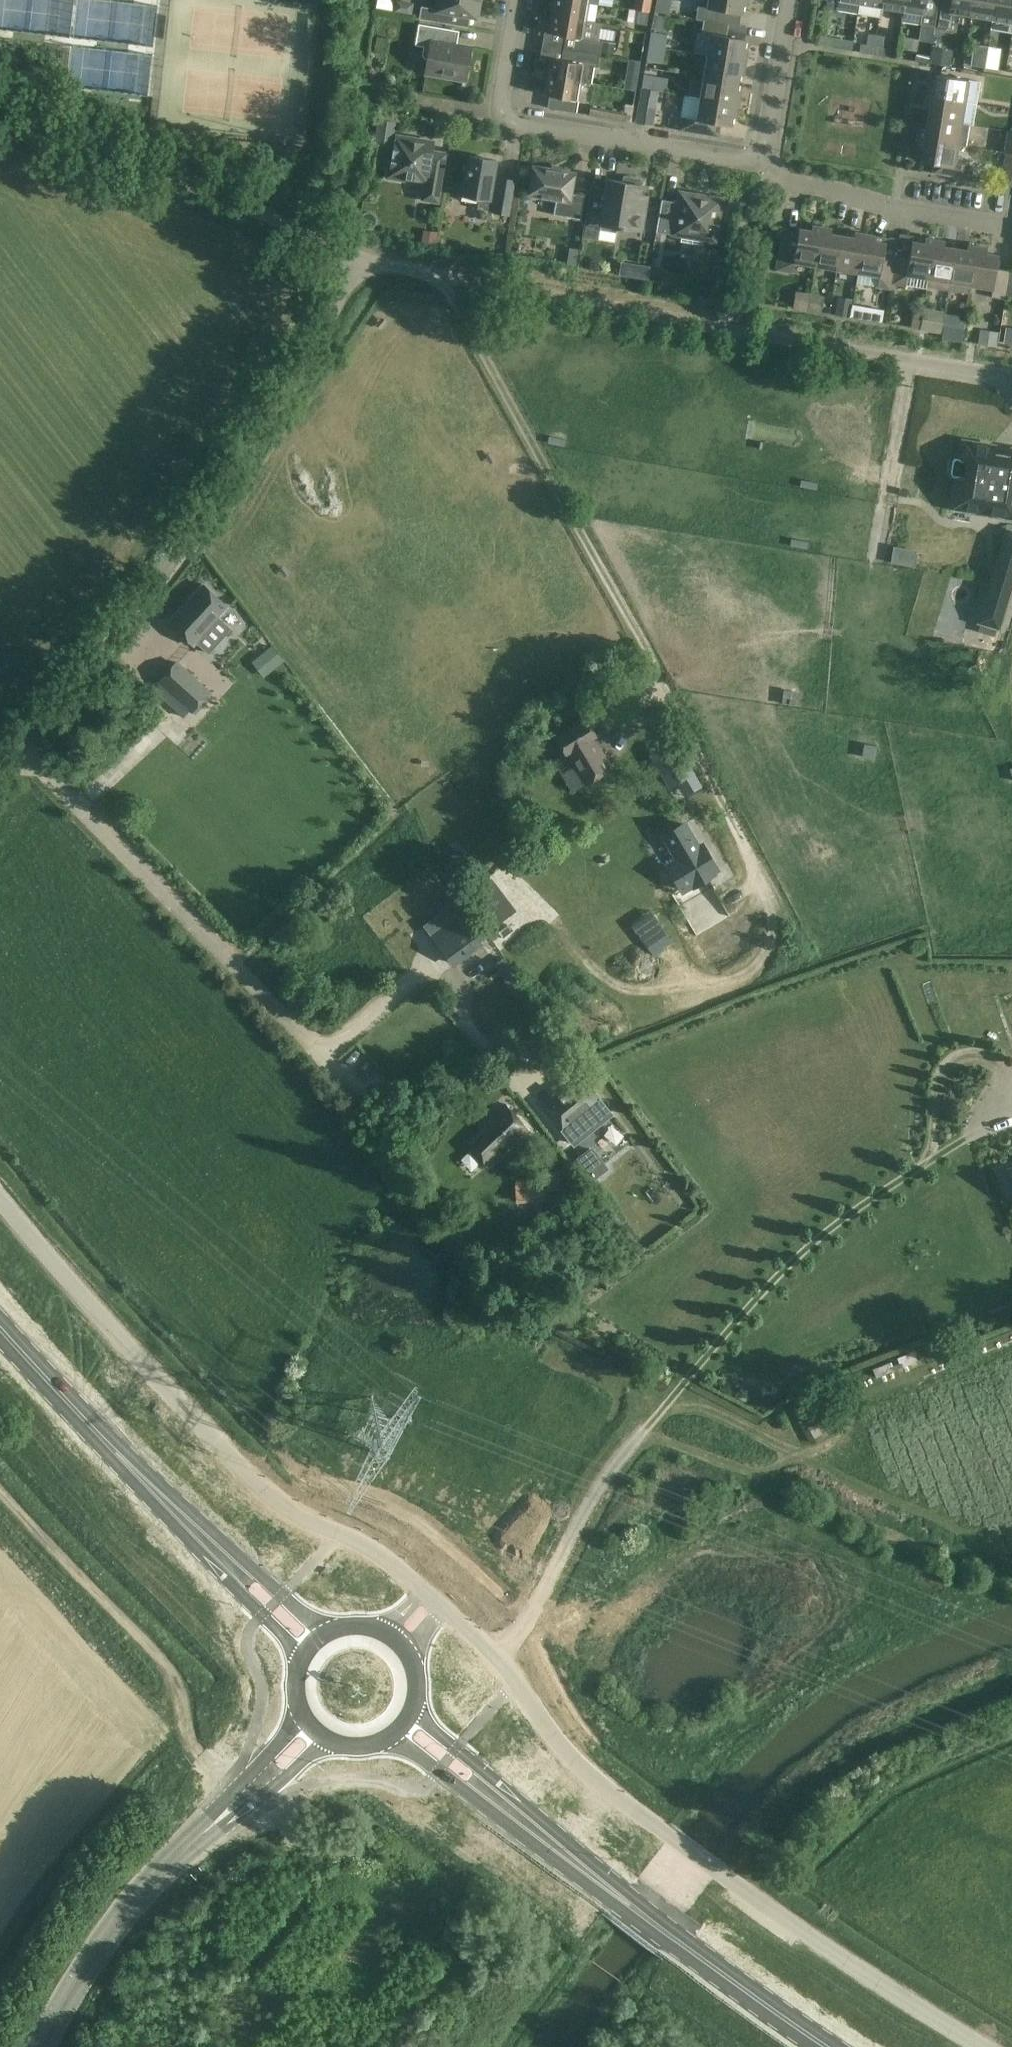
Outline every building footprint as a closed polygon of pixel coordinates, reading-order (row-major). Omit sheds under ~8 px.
[(437,9),(421,6),(419,18),(447,23),(448,11),(476,16),(479,0),(438,0),(437,9)] [(552,15),(586,20),(588,3),(589,2),(577,0),(554,0),(552,15)] [(634,9),(648,11),(650,0),(635,0),(634,9)] [(654,12),(670,14),(672,0),(656,0),(654,12)] [(747,0),(708,0),(707,7),(698,5),(696,18),(703,20),(703,19),(717,22),(719,9),(741,13),(743,5),(746,5),(747,0)] [(860,3),(860,0),(826,0),(824,8),(858,13),(859,3),(860,3)] [(881,7),(902,10),(904,0),(882,0),(881,7)] [(902,10),(903,10),(901,21),(934,27),(939,0),(904,0),(902,10)] [(938,26),(952,29),(955,12),(971,15),(973,0),(941,0),(939,10),(941,10),(938,26)] [(971,15),(992,19),(995,0),(973,0),(971,15)] [(992,19),(993,19),(991,29),(1011,33),(1011,0),(995,0),(992,19)] [(648,12),(639,11),(637,23),(646,25),(648,12)] [(563,47),(600,53),(602,41),(583,38),(586,20),(552,15),(549,33),(559,34),(557,46),(563,47)] [(707,55),(745,61),(748,48),(744,48),(745,39),(723,35),(725,23),(717,22),(703,19),(703,20),(701,32),(711,34),(707,55)] [(454,30),(419,24),(415,45),(424,46),(422,55),(424,58),(428,59),(426,73),(465,79),(471,47),(454,44),(452,41),(454,30)] [(651,32),(649,46),(657,47),(665,49),(667,34),(651,32)] [(873,54),(874,46),(860,44),(859,52),(873,54)] [(657,47),(649,46),(647,59),(655,60),(657,47)] [(888,48),(874,46),(873,54),(887,56),(888,48)] [(598,67),(600,53),(563,47),(561,59),(551,58),(548,76),(581,82),(592,83),(594,66),(598,67)] [(930,55),(916,53),(914,61),(929,63),(930,55)] [(745,61),(707,55),(704,77),(738,82),(739,74),(743,75),(745,61)] [(984,67),(986,59),(971,56),(970,65),(984,67)] [(1000,61),(986,59),(984,67),(998,70),(1000,61)] [(642,89),(659,91),(661,77),(652,76),(644,74),(642,89)] [(927,85),(926,95),(964,101),(968,79),(935,74),(933,86),(927,85)] [(581,82),(548,76),(545,94),(554,96),(552,108),(576,112),(581,82)] [(704,77),(700,98),(738,104),(740,91),(737,90),(738,82),(704,77)] [(636,91),(637,80),(625,78),(623,89),(636,91)] [(659,91),(642,89),(640,102),(657,104),(659,91)] [(700,98),(684,95),(679,129),(715,135),(717,123),(731,125),(732,117),(736,118),(738,104),(700,98)] [(926,95),(924,105),(929,106),(928,117),(961,123),(969,125),(973,125),(975,113),(976,104),(964,101),(926,95)] [(921,128),(919,137),(957,144),(966,146),(969,125),(960,123),(961,123),(928,117),(926,129),(921,128)] [(391,146),(395,122),(378,120),(375,143),(391,146)] [(1007,130),(1003,152),(1005,153),(1005,152),(1011,153),(1011,131),(1007,130)] [(446,155),(431,152),(433,141),(397,135),(392,161),(389,160),(387,177),(404,180),(404,177),(425,180),(422,199),(438,202),(446,155)] [(957,144),(919,137),(917,147),(923,148),(921,161),(934,163),(932,173),(968,179),(971,165),(954,162),(957,144)] [(1005,152),(1005,153),(1004,164),(1007,164),(1004,184),(1011,185),(1011,153),(1005,152)] [(496,160),(470,156),(468,171),(465,171),(461,195),(479,198),(477,209),(508,214),(514,180),(493,177),(496,160)] [(584,227),(582,237),(598,239),(600,229),(601,224),(642,231),(646,206),(638,205),(642,185),(636,184),(639,164),(616,160),(612,180),(607,179),(605,189),(591,186),(584,227)] [(574,173),(534,166),(529,194),(556,199),(553,215),(581,219),(584,195),(571,193),(574,173)] [(723,198),(679,191),(677,202),(662,199),(656,232),(681,236),(681,241),(703,245),(704,240),(715,242),(723,198)] [(815,264),(821,226),(812,224),(811,230),(799,228),(797,241),(783,239),(778,267),(792,269),(793,261),(815,264)] [(821,226),(815,264),(836,268),(842,235),(831,233),(832,228),(821,226)] [(842,235),(836,268),(858,272),(864,234),(854,233),(854,237),(842,235)] [(874,236),(864,234),(858,272),(880,275),(878,286),(890,288),(891,283),(895,257),(883,255),(886,242),(874,240),(874,236)] [(928,277),(935,239),(925,237),(924,241),(912,239),(910,252),(897,250),(895,257),(891,283),(906,286),(908,274),(928,277)] [(928,277),(927,287),(949,291),(951,281),(949,281),(955,249),(943,247),(945,240),(935,239),(928,277)] [(955,249),(949,281),(951,281),(949,291),(970,294),(971,285),(971,284),(977,246),(968,244),(966,251),(955,249)] [(971,284),(971,285),(993,288),(991,296),(1005,299),(1010,270),(996,268),(999,255),(986,253),(987,247),(977,246),(971,284)] [(568,252),(566,265),(575,266),(577,253),(568,252)] [(634,273),(633,275),(649,277),(651,264),(624,261),(623,271),(634,273)] [(823,296),(810,294),(807,310),(821,312),(823,296)] [(836,315),(850,317),(853,300),(839,298),(838,307),(836,315)] [(851,309),(850,317),(861,319),(863,307),(852,305),(851,309)] [(923,310),(919,329),(920,330),(920,331),(942,334),(945,312),(924,308),(924,311),(923,310)] [(919,329),(923,310),(914,309),(911,328),(919,329)] [(942,336),(962,339),(965,323),(944,320),(942,336)] [(1004,342),(1011,343),(1011,329),(1006,328),(1004,342)] [(999,333),(980,329),(978,343),(997,347),(999,333)] [(957,477),(950,520),(970,523),(972,511),(1011,518),(1011,457),(994,454),(995,446),(963,441),(960,458),(956,458),(953,460),(950,473),(952,476),(957,477)] [(1011,591),(1011,528),(1006,526),(977,622),(1001,629),(1011,591)] [(896,546),(896,563),(918,564),(919,547),(896,546)] [(202,584),(168,622),(194,645),(197,642),(209,653),(231,629),(219,618),(229,608),(202,584)] [(271,646),(265,652),(278,667),(285,661),(271,646)] [(192,711),(209,692),(177,662),(159,682),(192,711)] [(597,736),(586,719),(555,739),(565,755),(572,751),(590,780),(611,767),(592,738),(597,736)] [(669,787),(684,780),(669,745),(654,752),(669,787)] [(668,865),(683,889),(717,869),(702,845),(699,847),(685,824),(664,836),(678,859),(668,865)] [(488,936),(468,910),(461,916),(457,910),(429,932),(455,966),(483,945),(481,942),(488,936)] [(509,955),(498,962),(520,996),(530,990),(509,955)] [(579,1072),(542,1103),(563,1129),(561,1131),(573,1145),(612,1113),(579,1072)] [(531,1132),(509,1103),(466,1142),(465,1143),(487,1167),(512,1144),(514,1147),(531,1132)] [(594,1151),(580,1161),(595,1182),(610,1172),(594,1151)] [(544,1179),(515,1181),(517,1203),(546,1201),(545,1192),(562,1191),(561,1172),(544,1173),(544,1179)] [(828,1433),(811,1402),(794,1412),(803,1430),(804,1429),(811,1443),(828,1433)]
